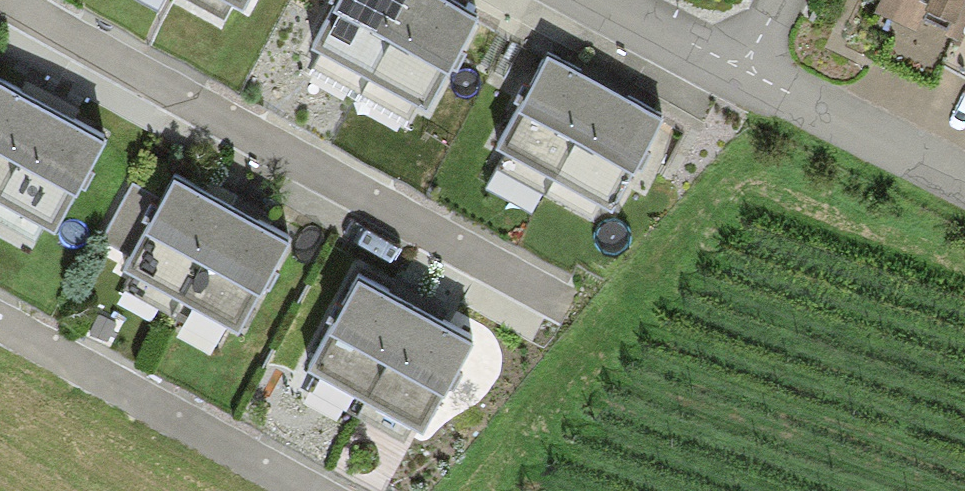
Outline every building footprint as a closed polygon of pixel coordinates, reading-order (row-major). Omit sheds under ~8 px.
[(245,21),(256,0),(206,0),(245,21)] [(424,0),(323,0),(293,53),(419,122),(472,27),(424,0)] [(864,21),(934,54),(947,25),(959,0),(874,0),(864,21)] [(947,25),(964,33),(964,0),(959,0),(947,25)] [(662,125),(537,56),(483,151),(609,221),(662,125)] [(0,79),(0,212),(53,243),(111,143),(0,79)] [(301,237),(170,162),(103,277),(234,352),(301,237)] [(473,335),(355,271),(290,391),(409,454),(473,335)]
